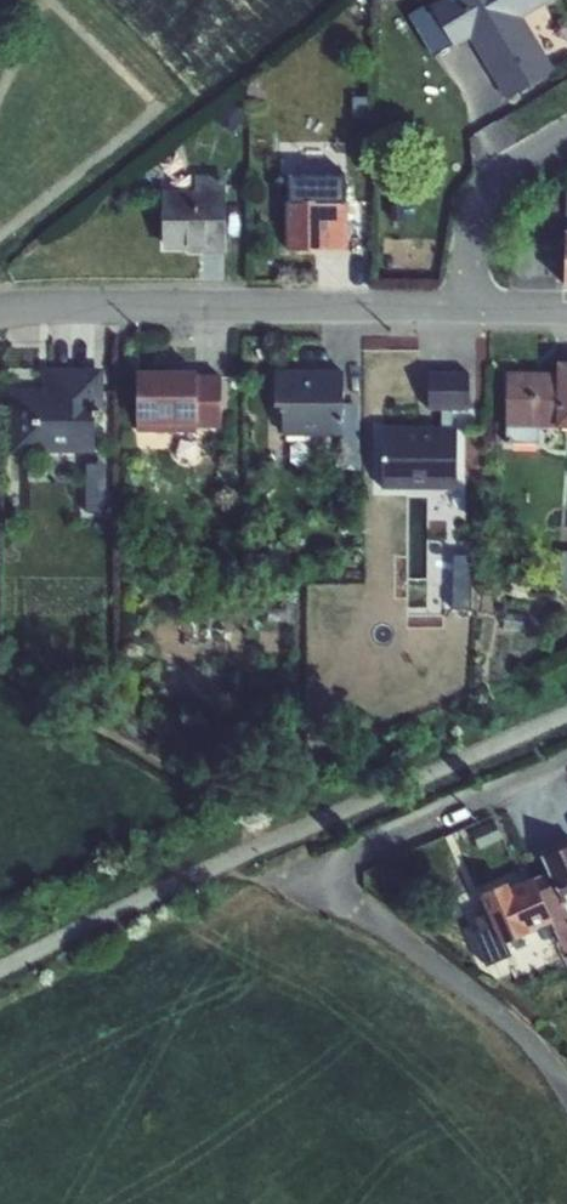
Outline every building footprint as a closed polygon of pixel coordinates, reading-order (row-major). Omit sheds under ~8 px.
[(431,5),(456,45),(470,37),(507,97),(555,69),(523,15),(547,0),(439,0),(431,5)] [(358,2),(346,12),(357,26),(369,17),(358,2)] [(354,176),(367,176),(366,96),(353,96),(354,176)] [(164,190),(164,249),(188,248),(188,251),(226,251),(226,173),(196,173),(196,175),(196,190),(167,190),(164,190)] [(196,175),(167,176),(167,190),(196,190),(196,175)] [(349,185),(289,185),(289,200),(347,199),(349,185)] [(287,200),(287,249),(347,247),(347,199),(289,200),(287,200)] [(506,443),(539,443),(539,427),(566,427),(566,360),(558,360),(557,370),(506,370),(506,443)] [(13,390),(13,451),(97,451),(97,412),(104,412),(104,367),(43,367),(42,390),(13,390)] [(138,370),(137,430),(197,431),(197,426),(222,427),(223,376),(196,375),(196,371),(138,370)] [(344,371),(276,370),(276,407),(282,407),(281,434),(345,434),(344,469),(356,469),(357,402),(343,402),(344,371)] [(429,371),(428,410),(441,410),(441,427),(451,427),(451,410),(470,410),(471,372),(429,371)] [(383,425),(382,486),(457,487),(458,427),(451,427),(441,427),(383,425)] [(108,463),(87,463),(86,510),(107,511),(108,463)] [(448,551),(447,572),(475,572),(476,552),(448,551)] [(543,855),(550,871),(564,901),(566,900),(566,844),(543,855)] [(564,901),(550,871),(533,878),(553,920),(551,921),(559,938),(566,955),(566,903),(566,900),(564,901)] [(379,873),(376,888),(398,892),(401,877),(379,873)] [(501,940),(529,931),(551,921),(553,920),(533,878),(533,876),(510,886),(507,879),(480,892),(501,940)] [(566,955),(559,938),(529,951),(537,969),(540,968),(546,979),(566,969),(566,960),(566,955)]
